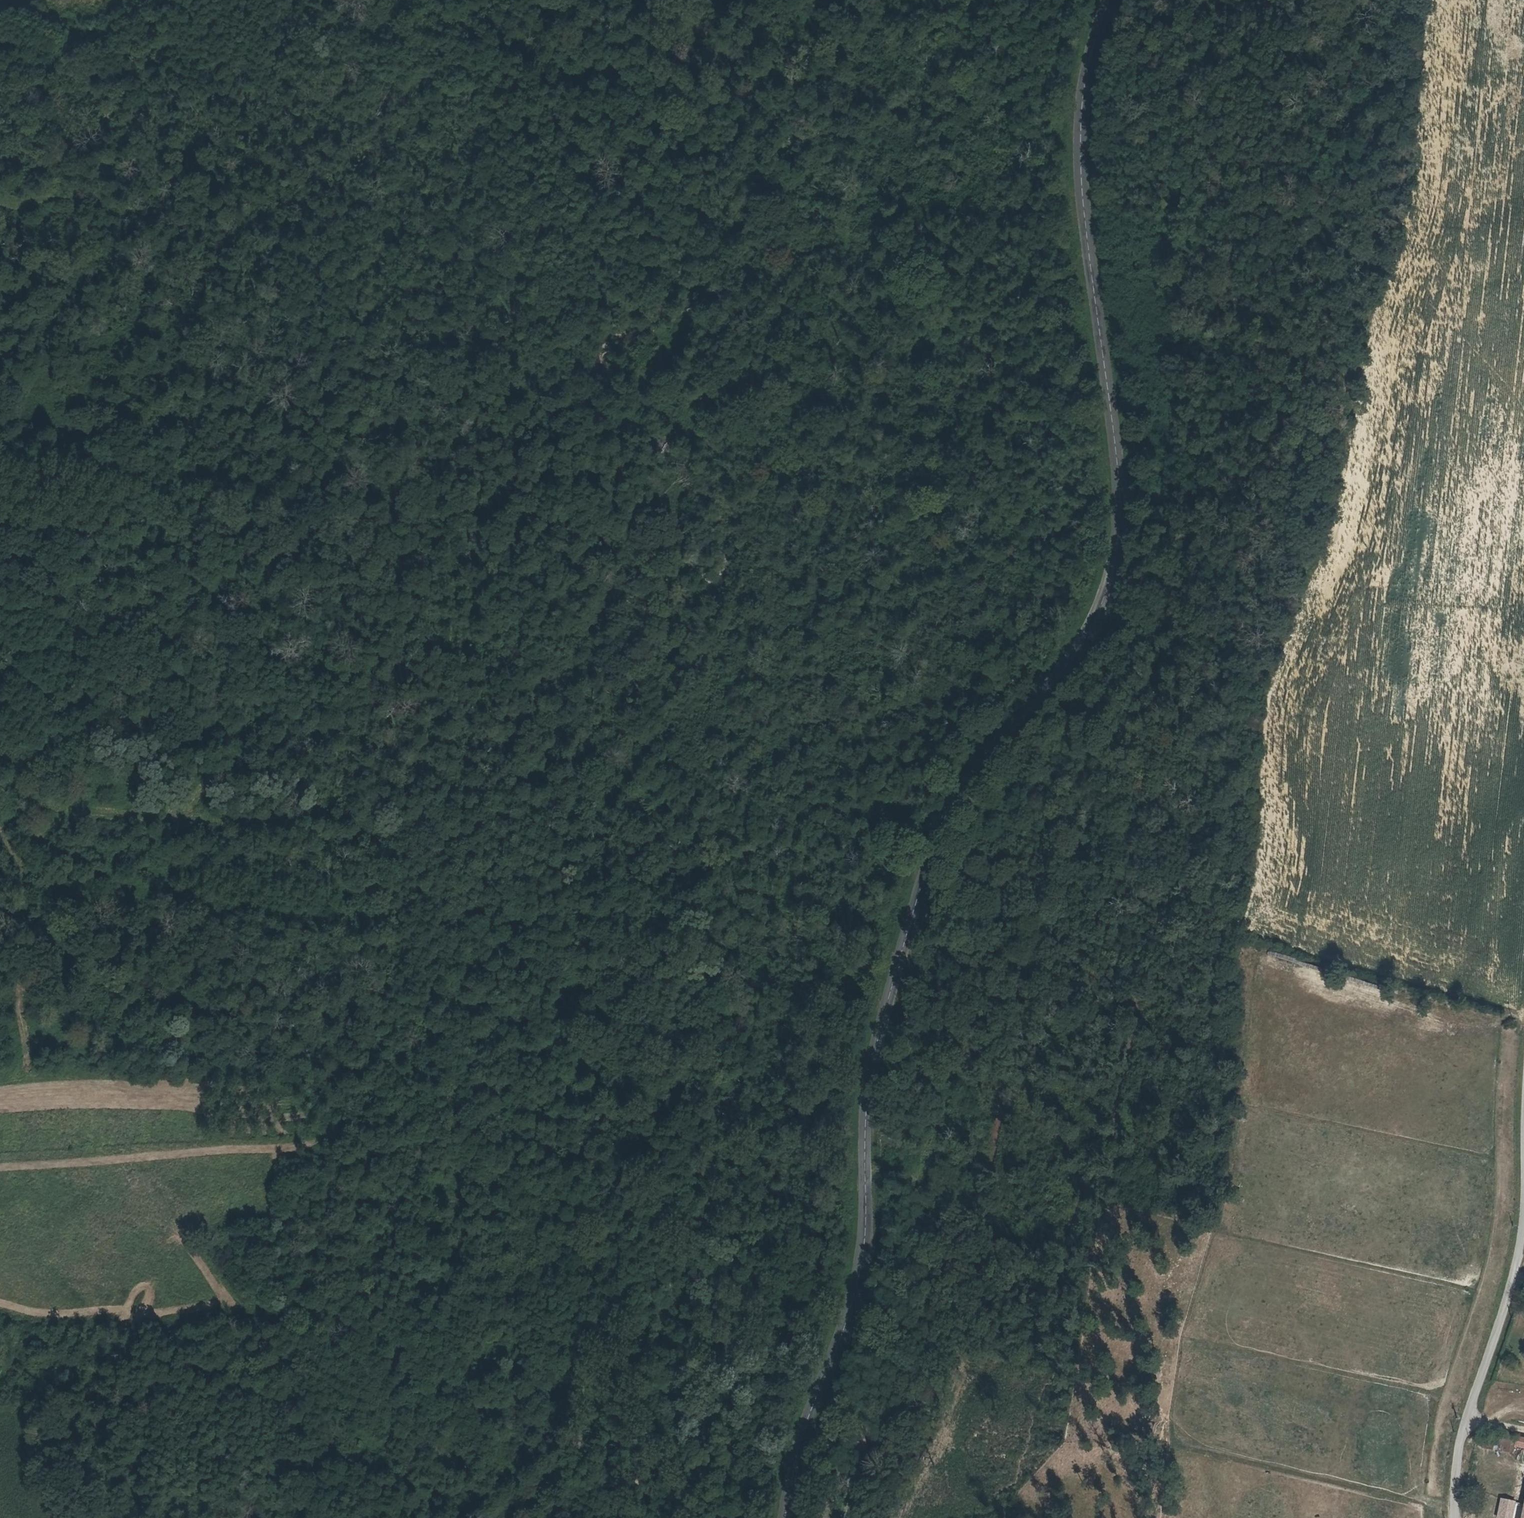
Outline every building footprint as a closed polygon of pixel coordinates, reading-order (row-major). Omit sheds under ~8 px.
[(1513,1439),(1483,1437),(1482,1449),(1512,1451),(1513,1439)] [(1515,1495),(1500,1492),(1497,1511),(1512,1514),(1515,1495)]
